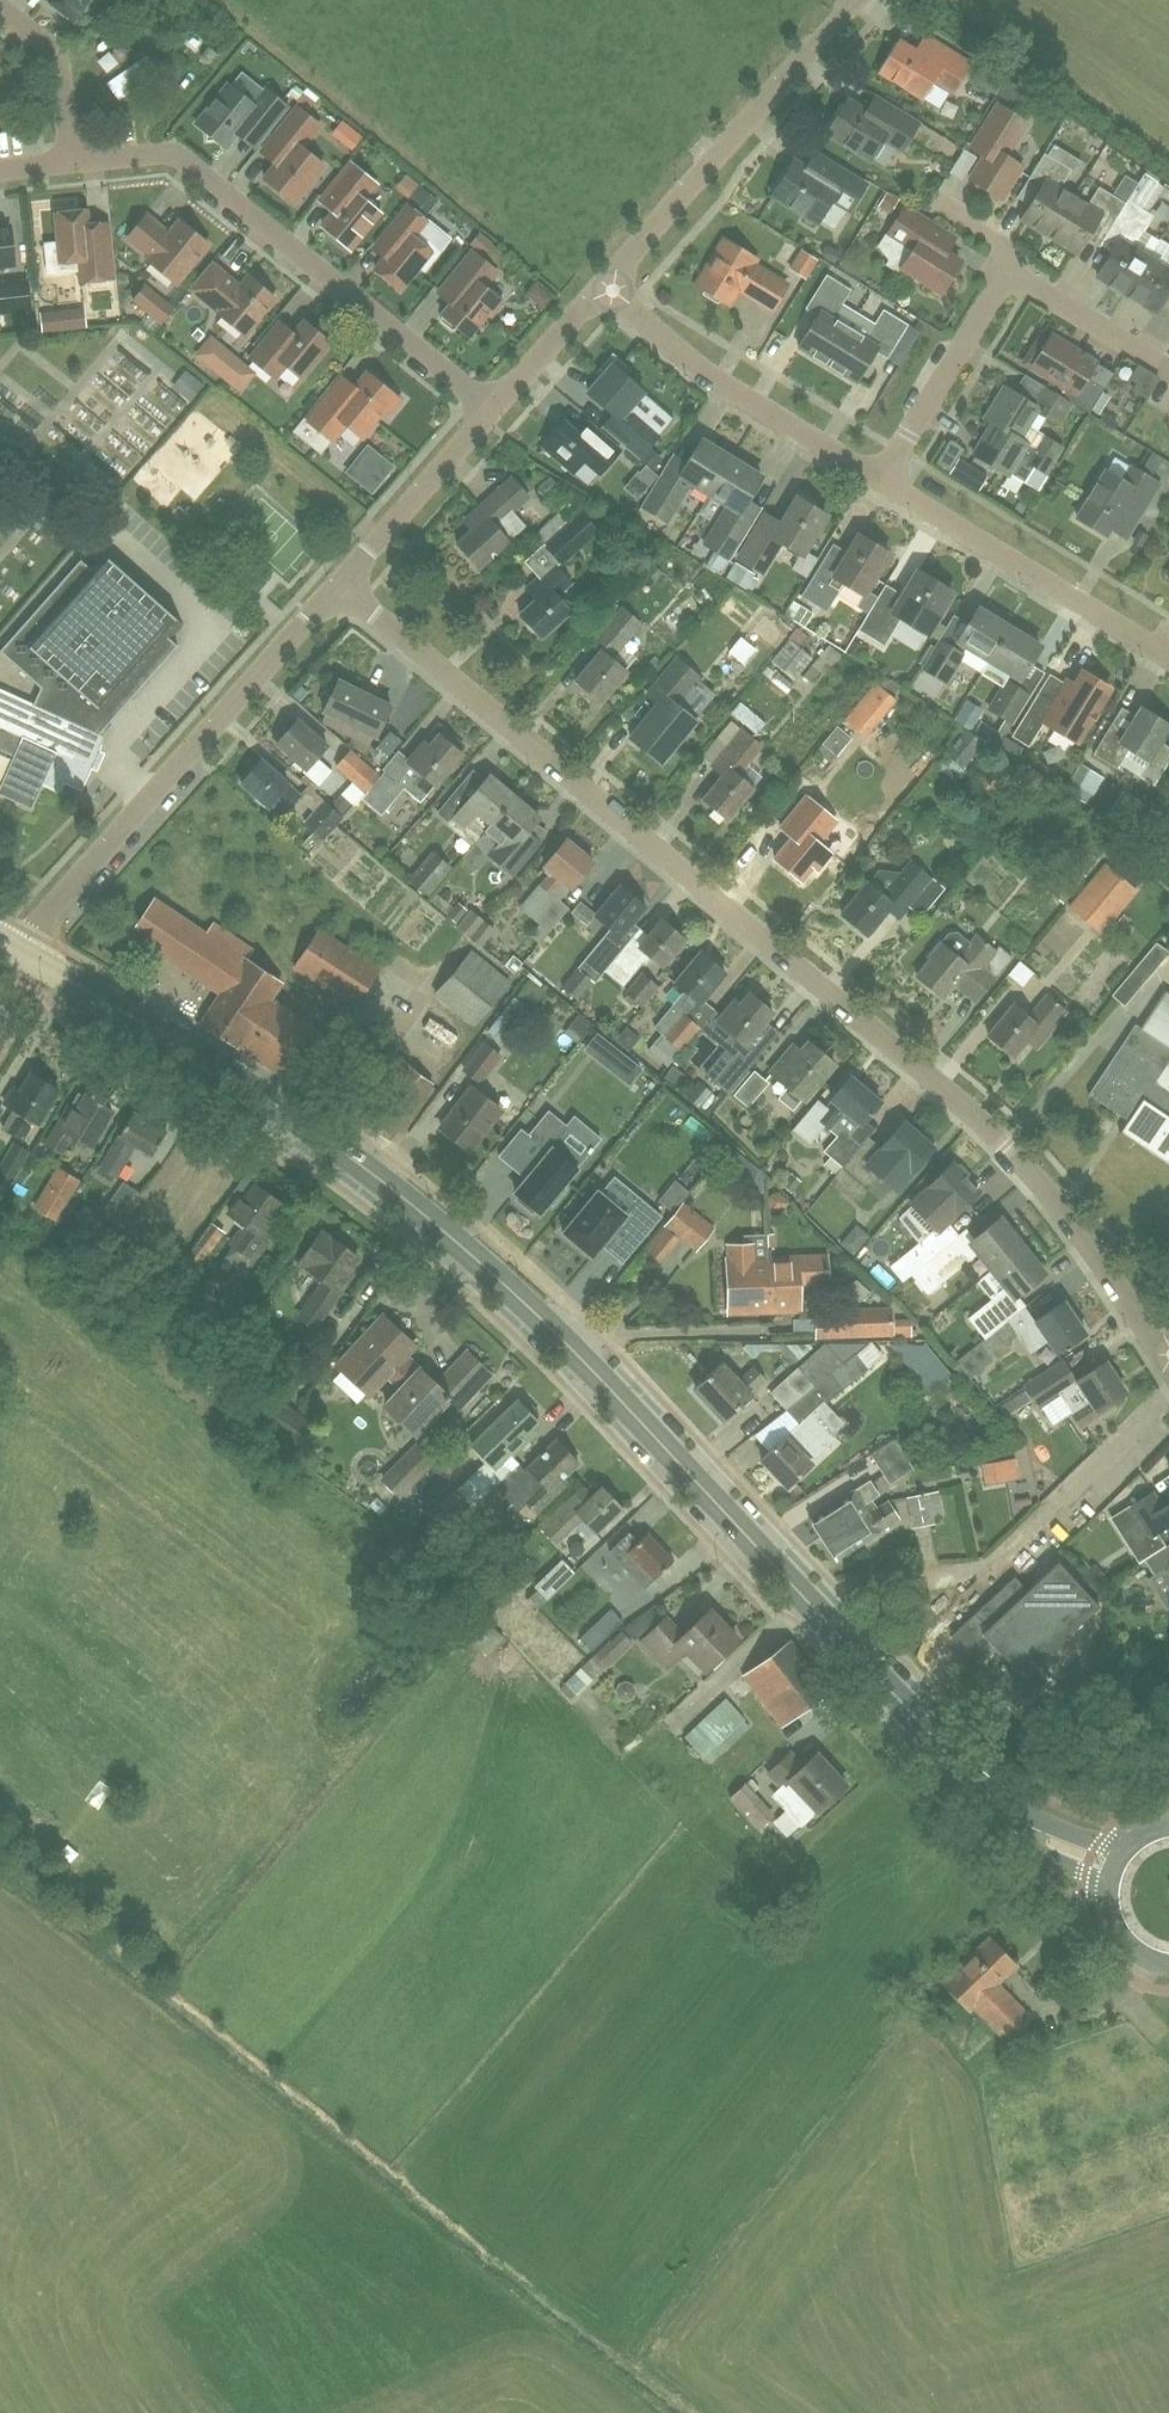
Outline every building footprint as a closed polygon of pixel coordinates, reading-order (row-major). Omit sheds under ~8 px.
[(74,19),(89,0),(50,0),(74,19)] [(917,52),(900,41),(880,73),(921,98),(932,80),(952,92),(969,64),(926,37),(917,52)] [(209,45),(201,55),(211,63),(219,53),(209,45)] [(1006,77),(998,72),(988,88),(996,93),(1006,77)] [(1011,101),(1020,87),(1007,80),(999,94),(1011,101)] [(227,147),(236,136),(254,151),(271,129),(269,128),(287,106),(266,89),(254,104),(229,83),(197,123),(205,130),(207,140),(217,139),(227,147)] [(874,95),(864,111),(847,100),(827,135),(869,161),(882,140),(901,152),(919,122),(874,95)] [(983,192),(987,191),(1001,200),(1022,166),(1006,156),(1027,123),(998,105),(970,148),(983,156),(969,180),(973,182),(973,186),(983,192)] [(297,108),(275,135),(273,133),(258,152),(275,166),(264,179),(295,204),(325,167),(302,149),(320,127),(297,108)] [(865,185),(836,167),(838,164),(818,152),(808,170),(793,161),(773,196),(818,223),(832,199),(850,210),(865,185)] [(1071,170),(1058,162),(1043,153),(1027,180),(1041,188),(1021,220),(1049,237),(1073,198),(1060,190),(1068,176),(1071,170)] [(316,201),(331,212),(321,225),(351,250),(380,213),(364,201),(376,185),(350,165),(332,188),(329,185),(316,201)] [(407,167),(394,183),(409,196),(423,179),(407,167)] [(1109,230),(1126,204),(1111,195),(1107,201),(1094,193),(1087,206),(1073,198),(1049,237),(1077,254),(1096,222),(1109,230)] [(1097,278),(1127,296),(1161,240),(1160,239),(1159,240),(1145,231),(1154,217),(1128,201),(1126,204),(1109,230),(1107,233),(1120,241),(1097,278)] [(931,223),(917,215),(919,212),(905,203),(877,246),(888,260),(884,265),(900,275),(904,268),(941,292),(960,262),(947,254),(958,237),(932,221),(931,223)] [(401,291),(420,267),(425,271),(442,250),(421,233),(428,225),(408,208),(390,231),(387,228),(370,248),(386,261),(377,271),(401,291)] [(110,221),(89,224),(87,210),(56,214),(59,243),(47,244),(49,271),(79,269),(80,280),(114,277),(111,248),(113,248),(110,221)] [(147,214),(128,237),(151,256),(149,260),(177,283),(209,243),(181,220),(170,233),(147,214)] [(14,263),(10,221),(0,222),(0,265),(14,263)] [(757,259),(725,239),(698,285),(730,305),(740,289),(773,309),(788,285),(754,264),(757,259)] [(1161,240),(1127,296),(1154,313),(1168,289),(1168,245),(1161,240)] [(788,269),(805,280),(818,260),(800,249),(788,269)] [(471,252),(454,274),(452,272),(436,293),(450,304),(442,315),(443,316),(441,322),(453,332),(459,329),(470,338),(489,315),(493,318),(504,304),(487,290),(499,275),(471,252)] [(192,287),(221,311),(220,313),(246,334),(276,298),(250,276),(241,287),(212,263),(192,287)] [(828,366),(850,329),(835,319),(852,292),(827,277),(813,300),(825,308),(800,348),(828,366)] [(28,279),(0,282),(0,311),(0,314),(31,311),(28,279)] [(132,300),(161,324),(174,309),(145,285),(132,300)] [(50,329),(95,327),(94,305),(49,307),(50,329)] [(850,329),(828,366),(857,384),(882,343),(894,350),(909,326),(883,311),(866,339),(850,329)] [(305,321),(295,333),(280,321),(251,357),(275,377),(286,364),(301,377),(331,342),(328,340),(331,336),(323,328),(319,333),(305,321)] [(220,332),(202,352),(246,391),(264,372),(220,332)] [(1073,405),(1089,414),(1104,389),(1087,378),(1096,363),(1052,335),(1032,369),(1051,381),(1046,388),(1073,405)] [(601,427),(614,438),(639,460),(660,436),(629,410),(644,393),(622,374),(629,367),(614,354),(598,373),(603,378),(590,393),(613,413),(601,427)] [(1149,364),(1137,386),(1156,396),(1168,374),(1149,364)] [(326,393),(329,396),(308,423),(304,420),(293,434),(310,447),(321,433),(327,438),(341,421),(347,426),(364,440),(386,412),(390,415),(401,401),(369,376),(359,389),(341,375),(326,393)] [(1046,388),(1046,389),(1044,387),(1035,401),(1044,406),(1039,414),(1060,426),(1073,405),(1046,388)] [(994,425),(1055,462),(1063,449),(1028,427),(1040,409),(1006,388),(987,420),(994,425)] [(577,434),(564,423),(544,446),(573,471),(587,455),(597,463),(614,443),(589,421),(577,434)] [(1037,491),(1055,462),(994,425),(975,456),(1008,477),(1010,474),(1037,491)] [(703,439),(689,463),(674,454),(643,506),(669,522),(692,485),(710,495),(733,457),(703,439)] [(373,494),(395,465),(382,454),(359,483),(373,494)] [(733,457),(710,495),(729,507),(706,545),(732,560),(751,530),(749,529),(762,508),(749,500),(763,476),(733,457)] [(957,461),(950,472),(949,473),(980,492),(988,479),(957,461)] [(645,468),(639,475),(650,485),(656,477),(645,468)] [(1142,517),(1141,516),(1161,485),(1133,468),(1123,483),(1107,472),(1078,518),(1106,536),(1110,530),(1127,541),(1142,517)] [(514,477),(466,520),(474,529),(459,544),(480,567),(527,525),(513,510),(530,495),(514,477)] [(818,558),(806,551),(828,516),(815,508),(816,505),(816,502),(803,495),(800,496),(799,498),(798,498),(782,524),(766,514),(740,557),(764,571),(782,541),(801,553),(791,569),(806,578),(818,558)] [(535,535),(546,547),(562,565),(599,531),(578,510),(566,522),(559,514),(535,535)] [(827,610),(830,605),(844,582),(865,595),(890,554),(859,535),(835,574),(821,566),(803,596),(827,610)] [(706,565),(721,575),(730,560),(715,551),(706,565)] [(99,734),(177,646),(166,636),(179,622),(100,552),(87,566),(80,560),(0,650),(0,652),(40,687),(32,704),(88,729),(99,734)] [(725,577),(751,593),(759,580),(753,576),(754,574),(735,562),(725,577)] [(556,564),(537,581),(526,591),(536,601),(522,614),(543,637),(572,610),(558,596),(573,582),(556,564)] [(928,633),(944,605),(952,592),(918,571),(895,611),(876,600),(858,629),(885,645),(902,617),(928,633)] [(799,623),(807,610),(792,600),(784,614),(799,623)] [(614,658),(630,639),(643,624),(621,606),(609,620),(612,623),(594,643),(603,651),(578,680),(602,701),(629,671),(614,658)] [(990,660),(1010,627),(978,608),(954,648),(939,639),(922,667),(946,682),(968,647),(990,660)] [(800,625),(769,662),(770,663),(771,661),(794,681),(813,658),(801,648),(809,638),(798,628),(800,625)] [(999,745),(1013,722),(1014,723),(1031,695),(1016,686),(1040,646),(1010,627),(990,660),(1012,674),(991,708),(1006,718),(998,731),(981,721),(975,729),(999,745)] [(740,636),(728,651),(746,666),(758,651),(740,636)] [(829,645),(803,676),(811,683),(827,663),(831,666),(841,654),(829,645)] [(663,701),(632,737),(661,762),(696,720),(695,719),(679,706),(690,692),(702,679),(680,659),(652,692),(663,701)] [(1078,741),(1110,688),(1083,671),(1073,687),(1065,682),(1054,701),(1041,693),(1030,711),(1028,710),(1012,736),(1028,745),(1044,720),(1078,741)] [(844,720),(865,738),(896,700),(887,692),(893,684),(881,675),(844,720)] [(338,681),(323,711),(375,737),(390,707),(338,681)] [(14,757),(0,788),(0,795),(32,809),(43,785),(60,793),(64,783),(82,790),(92,769),(99,751),(103,743),(103,741),(103,739),(102,737),(101,735),(99,734),(88,729),(32,704),(0,689),(0,751),(14,757)] [(763,731),(772,721),(748,700),(739,711),(763,731)] [(1113,722),(1094,753),(1118,768),(1130,748),(1149,759),(1139,776),(1154,785),(1168,761),(1168,747),(1161,742),(1168,729),(1168,725),(1140,707),(1125,730),(1113,722)] [(332,771),(317,757),(326,747),(298,720),(289,730),(283,725),(272,737),(278,742),(276,744),(304,769),(302,772),(318,786),(332,771)] [(837,726),(822,744),(817,750),(831,763),(836,756),(852,738),(837,726)] [(750,760),(752,761),(763,746),(741,727),(728,743),(731,745),(713,767),(723,775),(704,799),(729,819),(754,788),(737,775),(750,760)] [(365,794),(361,799),(381,816),(404,789),(409,793),(421,803),(462,754),(459,751),(464,746),(443,728),(430,745),(425,741),(409,760),(393,779),(384,771),(380,776),(378,774),(378,775),(380,777),(365,794)] [(945,754),(962,770),(984,744),(965,729),(945,754)] [(349,749),(334,767),(365,794),(380,777),(378,775),(378,774),(349,749)] [(241,784),(256,797),(254,799),(264,808),(266,806),(268,808),(276,799),(287,808),(298,796),(287,786),(288,785),(262,761),(241,784)] [(1069,781),(1093,796),(1104,778),(1080,763),(1069,781)] [(460,789),(441,812),(449,819),(455,825),(464,831),(468,826),(482,837),(516,797),(491,776),(486,781),(472,799),(460,789)] [(792,838),(775,859),(800,880),(811,866),(816,870),(831,853),(818,842),(836,821),(807,796),(780,828),(792,838)] [(482,837),(477,843),(498,860),(513,873),(532,849),(539,841),(529,832),(537,823),(541,818),(516,797),(482,837)] [(313,833),(301,844),(310,853),(321,840),(323,841),(343,818),(323,800),(312,812),(302,823),(313,833)] [(527,897),(518,907),(537,923),(539,924),(548,932),(569,908),(560,900),(572,885),(574,887),(596,862),(569,839),(548,864),(555,871),(544,884),(545,885),(542,889),(539,887),(529,899),(527,897)] [(452,867),(432,850),(408,879),(429,896),(452,867)] [(869,882),(843,913),(868,935),(888,911),(897,919),(906,908),(908,906),(932,878),(910,860),(900,872),(878,870),(868,882),(869,882)] [(1067,907),(1101,936),(1138,891),(1105,863),(1067,907)] [(1048,892),(1063,904),(1086,876),(1072,864),(1048,892)] [(610,964),(636,933),(629,941),(622,935),(646,906),(621,885),(596,915),(611,927),(593,949),(610,964)] [(174,910),(173,909),(154,896),(128,935),(148,948),(151,944),(222,993),(202,1021),(292,1082),(325,1033),(277,1000),(276,1002),(271,999),(282,982),(247,958),(253,950),(215,923),(208,933),(174,910)] [(467,910),(458,902),(447,916),(456,924),(467,910)] [(469,938),(484,920),(470,909),(456,927),(469,938)] [(484,920),(469,938),(481,948),(496,930),(484,920)] [(623,987),(633,975),(649,956),(662,966),(685,939),(662,920),(645,941),(636,933),(610,964),(604,971),(604,972),(623,987)] [(292,968),(355,1009),(381,968),(319,928),(292,968)] [(978,934),(970,944),(956,932),(948,934),(929,956),(932,959),(918,976),(943,996),(955,982),(977,1000),(1013,957),(999,946),(996,949),(978,934)] [(473,1028),(511,982),(471,949),(433,995),(473,1028)] [(693,1009),(698,1003),(699,1004),(726,973),(701,952),(675,983),(684,991),(653,1028),(661,1034),(648,1050),(667,1067),(708,1020),(707,1019),(700,1027),(687,1016),(692,1009),(693,1009)] [(578,969),(563,987),(578,999),(593,981),(578,969)] [(624,993),(642,1008),(659,987),(642,972),(624,993)] [(528,979),(513,1000),(530,1013),(546,992),(528,979)] [(1120,1133),(1168,1166),(1168,1075),(1163,1071),(1168,1062),(1168,994),(1165,992),(1141,1028),(1135,1024),(1088,1094),(1127,1121),(1120,1133)] [(736,1036),(706,1072),(730,1092),(763,1053),(750,1042),(774,1013),(769,1009),(771,1007),(770,1004),(759,995),(757,995),(755,997),(751,993),(742,1004),(737,1000),(719,1021),(736,1036)] [(1026,1039),(1036,1048),(1067,1011),(1047,995),(1028,1016),(1014,1004),(988,1035),(1012,1055),(1026,1039)] [(571,1031),(583,1040),(596,1023),(584,1014),(571,1031)] [(606,1029),(591,1046),(636,1085),(651,1067),(606,1029)] [(480,1085),(502,1056),(483,1041),(461,1070),(480,1085)] [(803,1100),(834,1064),(809,1042),(796,1057),(789,1051),(771,1072),(788,1087),(778,1099),(793,1111),(803,1100)] [(432,1081),(395,1052),(353,1106),(368,1118),(366,1120),(388,1138),(432,1081)] [(663,1077),(677,1087),(686,1076),(672,1065),(663,1077)] [(755,1072),(735,1094),(749,1106),(768,1083),(755,1072)] [(58,1090),(32,1075),(21,1093),(15,1090),(8,1103),(15,1107),(4,1127),(23,1137),(32,1121),(38,1125),(58,1090)] [(824,1152),(844,1167),(862,1145),(852,1136),(881,1102),(850,1076),(831,1098),(834,1100),(828,1107),(818,1099),(792,1129),(809,1143),(825,1124),(838,1135),(824,1152)] [(501,1109),(472,1087),(441,1127),(470,1150),(501,1109)] [(47,1145),(51,1148),(51,1149),(62,1156),(73,1137),(90,1148),(112,1111),(109,1109),(112,1104),(104,1099),(101,1104),(86,1095),(85,1096),(79,1093),(70,1107),(47,1145)] [(557,1140),(568,1127),(548,1110),(527,1135),(545,1150),(536,1161),(539,1163),(515,1192),(519,1196),(516,1199),(532,1213),(535,1210),(539,1213),(549,1202),(552,1205),(566,1189),(562,1186),(583,1161),(557,1140)] [(125,1163),(123,1162),(135,1143),(153,1154),(166,1132),(163,1130),(166,1125),(152,1116),(149,1121),(133,1112),(108,1153),(107,1153),(98,1168),(116,1179),(125,1163)] [(862,1145),(844,1167),(869,1188),(879,1176),(897,1191),(912,1173),(913,1174),(935,1148),(933,1146),(936,1142),(921,1129),(918,1133),(905,1122),(883,1148),(869,1137),(862,1145)] [(31,1152),(13,1142),(0,1165),(0,1187),(8,1192),(31,1152)] [(956,1165),(954,1167),(951,1164),(927,1188),(928,1189),(911,1206),(937,1232),(954,1215),(955,1216),(979,1192),(966,1179),(968,1177),(968,1174),(959,1165),(956,1165)] [(32,1207),(34,1209),(56,1221),(80,1180),(57,1166),(32,1207)] [(791,1193),(801,1182),(791,1173),(781,1185),(791,1193)] [(95,1221),(109,1231),(136,1191),(122,1182),(95,1221)] [(242,1196),(229,1214),(246,1227),(223,1259),(246,1276),(268,1245),(260,1239),(272,1222),(268,1219),(280,1203),(255,1186),(246,1199),(242,1196)] [(592,1256),(601,1245),(613,1231),(615,1233),(620,1227),(640,1243),(662,1216),(639,1197),(625,1214),(597,1191),(563,1233),(592,1256)] [(767,1196),(768,1212),(781,1212),(790,1202),(778,1191),(767,1196)] [(683,1202),(664,1226),(680,1239),(696,1252),(715,1228),(683,1202)] [(957,1237),(941,1251),(925,1265),(941,1284),(979,1253),(993,1270),(1022,1246),(1000,1219),(966,1247),(957,1237)] [(211,1222),(184,1260),(196,1269),(223,1231),(211,1222)] [(299,1319),(313,1329),(351,1274),(347,1271),(357,1256),(332,1239),(330,1242),(319,1234),(299,1264),(325,1282),(299,1319)] [(925,1265),(941,1251),(930,1237),(931,1236),(930,1235),(891,1268),(903,1282),(925,1265)] [(769,1313),(767,1258),(745,1259),(744,1246),(728,1246),(728,1260),(727,1260),(729,1314),(769,1313)] [(985,1339),(1006,1321),(1008,1319),(1000,1309),(1044,1273),(1022,1246),(993,1270),(1006,1286),(968,1318),(985,1339)] [(767,1258),(769,1313),(797,1312),(797,1284),(826,1283),(825,1257),(767,1258)] [(205,1284),(183,1268),(163,1296),(185,1312),(205,1284)] [(1036,1322),(1020,1334),(1032,1352),(1049,1341),(1058,1353),(1087,1332),(1064,1301),(1036,1321),(1036,1322)] [(842,1309),(843,1314),(814,1314),(815,1339),(912,1336),(911,1319),(893,1319),(893,1308),(842,1309)] [(386,1374),(404,1354),(413,1343),(383,1317),(338,1367),(368,1393),(386,1373),(386,1374)] [(906,1348),(937,1390),(958,1374),(927,1333),(906,1348)] [(979,1343),(956,1362),(970,1379),(992,1361),(990,1358),(979,1343)] [(404,1354),(386,1374),(404,1389),(388,1407),(391,1410),(388,1413),(398,1421),(400,1418),(416,1432),(422,1426),(432,1435),(490,1373),(467,1352),(446,1374),(452,1380),(440,1393),(435,1388),(438,1386),(404,1354)] [(1106,1362),(1078,1380),(1076,1381),(1063,1359),(1023,1385),(1039,1410),(1062,1395),(1082,1427),(1114,1407),(1111,1402),(1125,1393),(1106,1362)] [(738,1382),(721,1364),(696,1387),(726,1419),(751,1396),(749,1393),(764,1379),(754,1368),(738,1382)] [(815,1385),(798,1367),(770,1393),(784,1409),(815,1385)] [(784,1409),(798,1424),(762,1459),(788,1487),(811,1465),(810,1463),(835,1439),(812,1415),(844,1389),(831,1373),(815,1385),(784,1409)] [(1006,1417),(1031,1401),(1024,1391),(999,1406),(1006,1417)] [(268,1392),(251,1416),(297,1449),(314,1425),(268,1392)] [(476,1504),(479,1501),(503,1478),(511,1470),(504,1462),(535,1432),(531,1428),(538,1422),(535,1419),(538,1413),(527,1402),(521,1405),(518,1401),(472,1445),(490,1464),(463,1490),(462,1489),(442,1508),(454,1520),(474,1501),(476,1504)] [(870,1455),(890,1485),(914,1469),(894,1439),(870,1455)] [(519,1484),(530,1495),(525,1500),(537,1512),(568,1482),(564,1477),(578,1463),(556,1440),(527,1468),(531,1472),(519,1484)] [(416,1442),(379,1482),(399,1500),(436,1462),(416,1442)] [(446,1452),(434,1472),(453,1484),(466,1465),(446,1452)] [(985,1485),(1019,1479),(1015,1459),(981,1465),(985,1485)] [(503,1478),(479,1501),(498,1520),(511,1507),(505,1501),(516,1491),(514,1489),(503,1478)] [(835,1535),(877,1508),(872,1500),(880,1495),(870,1480),(853,1491),(853,1490),(809,1518),(821,1536),(832,1529),(835,1535)] [(597,1532),(621,1507),(601,1487),(591,1497),(581,1487),(565,1502),(566,1503),(563,1507),(561,1505),(540,1526),(557,1542),(582,1517),(597,1532)] [(940,1491),(906,1498),(912,1529),(946,1522),(940,1491)] [(1112,1519),(1117,1526),(1129,1519),(1143,1539),(1139,1542),(1136,1552),(1141,1561),(1144,1559),(1168,1543),(1168,1503),(1160,1509),(1150,1494),(1112,1519)] [(832,1529),(821,1536),(836,1560),(899,1519),(888,1501),(877,1508),(835,1535),(832,1529)] [(472,1515),(456,1533),(485,1559),(503,1538),(495,1530),(492,1533),(472,1515)] [(638,1542),(629,1533),(609,1552),(645,1588),(673,1561),(647,1534),(638,1542)] [(1144,1559),(1150,1568),(1154,1570),(1159,1569),(1161,1568),(1168,1580),(1168,1543),(1144,1559)] [(514,1555),(500,1570),(516,1586),(530,1571),(514,1555)] [(561,1559),(533,1586),(547,1600),(575,1573),(561,1559)] [(1013,1578),(950,1636),(963,1651),(957,1656),(998,1700),(1004,1695),(1017,1708),(1045,1682),(1033,1668),(1098,1608),(1057,1564),(1027,1592),(1013,1578)] [(624,1630),(634,1641),(657,1619),(649,1611),(624,1630)] [(642,1641),(667,1667),(685,1649),(706,1670),(737,1640),(709,1611),(683,1636),(666,1618),(642,1641)] [(594,1624),(579,1638),(592,1651),(606,1636),(594,1624)] [(594,1654),(595,1654),(564,1684),(565,1684),(560,1689),(571,1700),(576,1695),(577,1696),(606,1667),(607,1667),(633,1643),(621,1630),(610,1641),(609,1640),(594,1654)] [(828,1692),(790,1641),(743,1677),(782,1727),(828,1692)] [(718,1762),(760,1722),(734,1696),(693,1736),(718,1762)] [(801,1828),(846,1786),(816,1754),(803,1766),(791,1753),(768,1775),(781,1788),(772,1797),(801,1828)] [(738,1797),(769,1830),(785,1814),(754,1782),(738,1797)] [(1013,1965),(988,1939),(943,1983),(970,2012),(975,2007),(1006,2039),(1029,2018),(995,1983),(1013,1965)]
